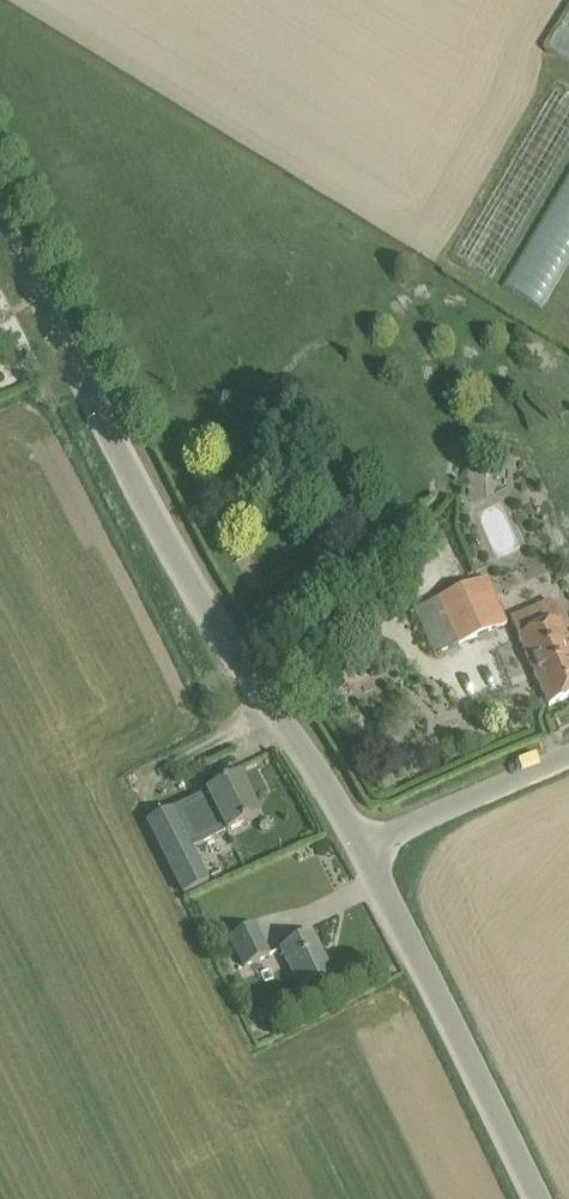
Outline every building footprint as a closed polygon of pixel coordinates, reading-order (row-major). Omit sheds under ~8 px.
[(564,24),(549,48),(568,60),(568,27),(564,24)] [(556,83),(454,256),(492,279),(568,149),(568,91),(556,83)] [(568,264),(568,176),(504,286),(543,309),(568,264)] [(488,577),(420,605),(413,608),(433,655),(508,624),(488,577)] [(511,619),(549,706),(568,698),(568,638),(568,639),(550,601),(511,619)] [(209,880),(194,849),(259,817),(239,776),(197,797),(147,822),(184,893),(209,880)] [(244,969),(271,955),(255,924),(229,938),(244,969)] [(281,948),(303,992),(334,977),(312,933),(281,948)]
